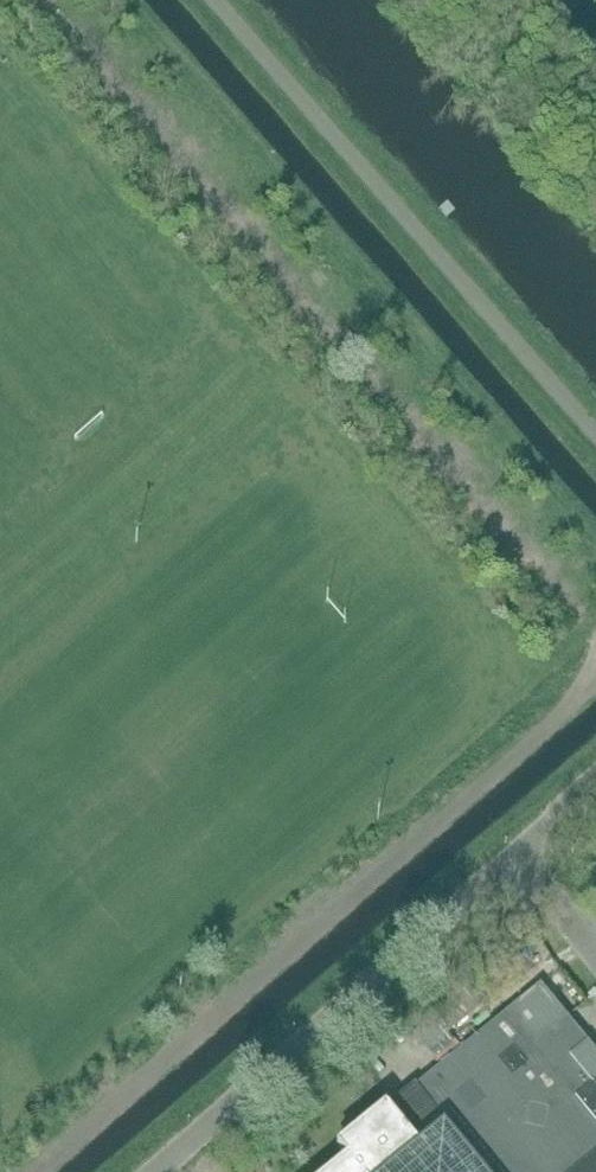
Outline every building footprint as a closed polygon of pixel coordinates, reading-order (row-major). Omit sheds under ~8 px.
[(541,984),(416,1086),(389,1108),(388,1106),(338,1146),(350,1161),(337,1171),(595,1171),(595,1052),(541,984)] [(429,1037),(445,1053),(464,1034),(448,1018),(429,1037)]
